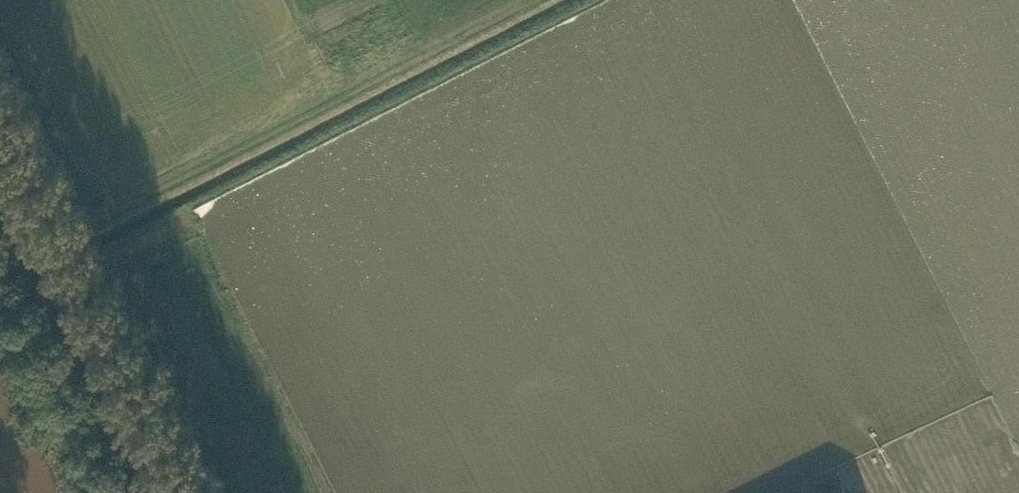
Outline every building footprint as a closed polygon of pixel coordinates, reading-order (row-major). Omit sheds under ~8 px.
[(984,427),(865,487),(868,492),(1017,492),(984,427)]
